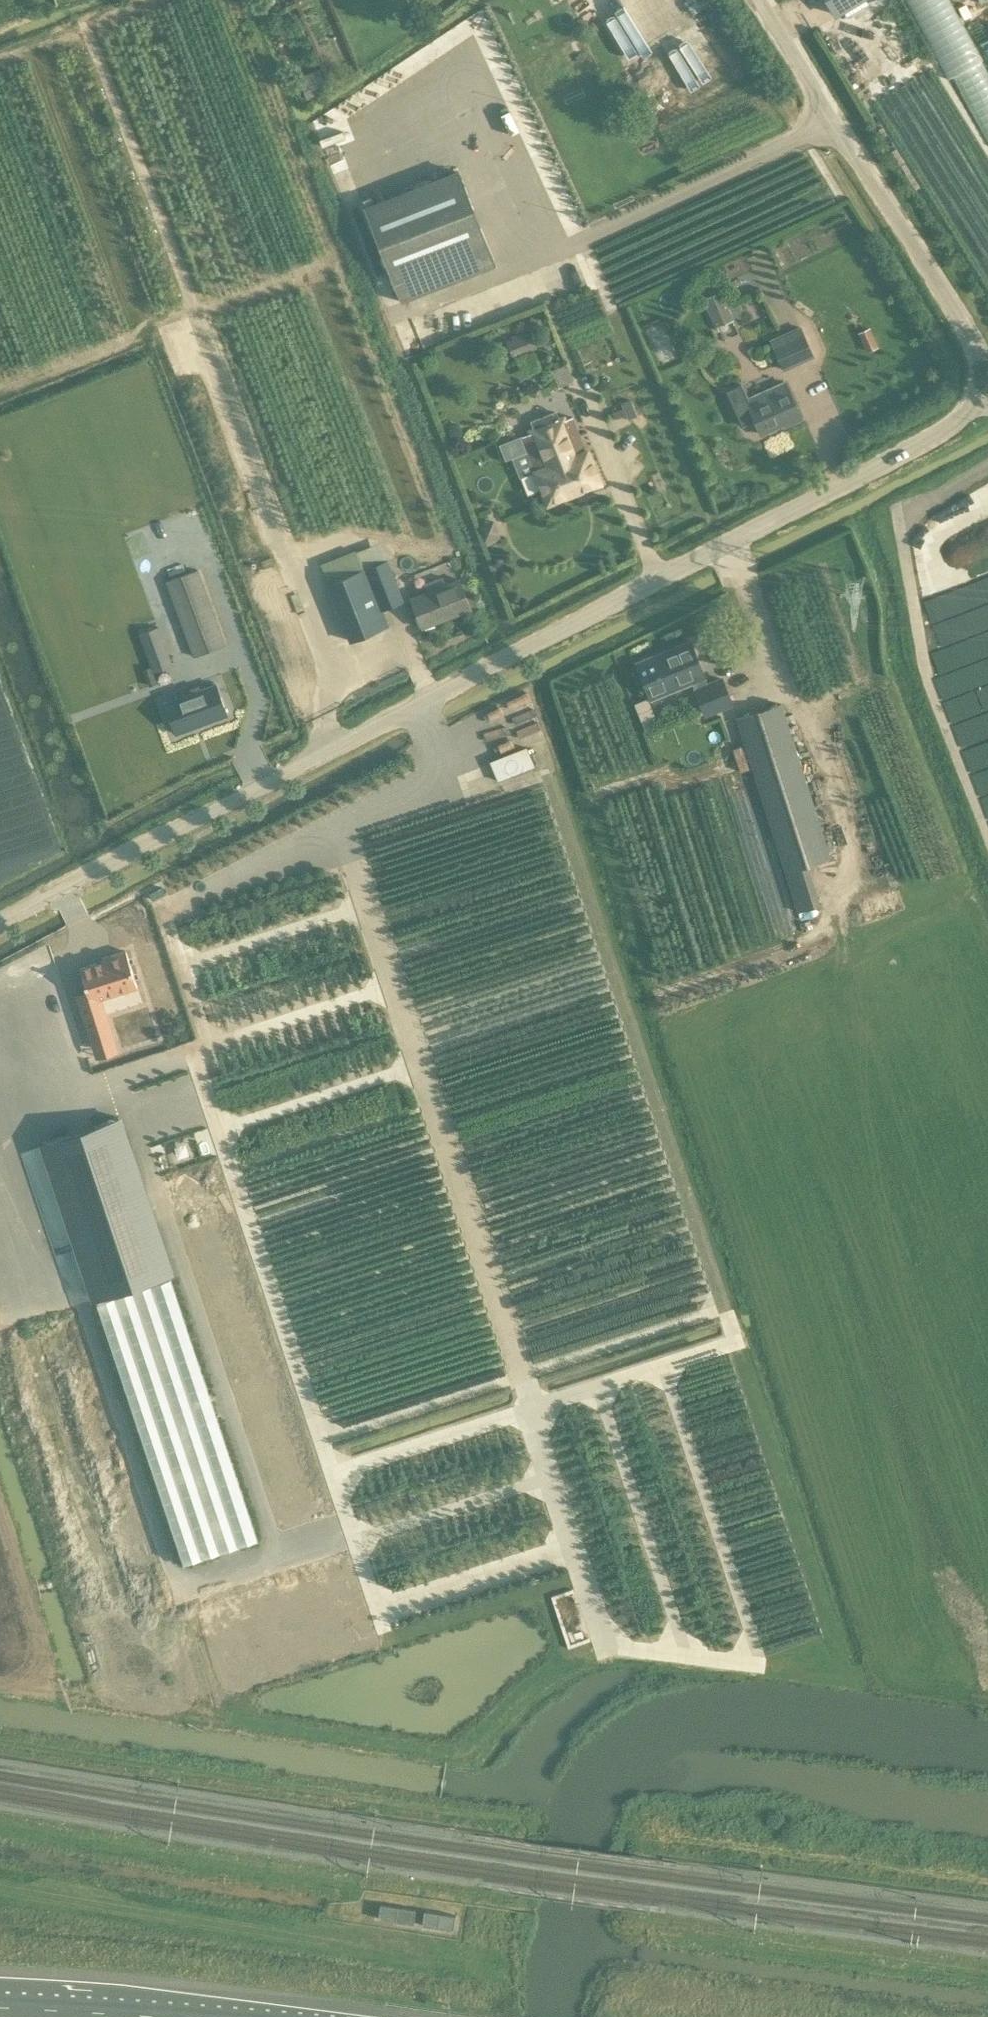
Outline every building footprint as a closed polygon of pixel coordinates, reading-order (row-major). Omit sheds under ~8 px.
[(862,0),(829,0),(838,15),(862,0)] [(983,148),(987,146),(987,73),(953,0),(912,0),(983,148)] [(400,302),(495,265),(459,171),(364,208),(400,302)] [(733,273),(749,269),(746,255),(730,259),(733,273)] [(733,320),(721,290),(703,298),(715,327),(733,320)] [(783,370),(799,363),(814,356),(800,325),(769,340),(783,370)] [(870,328),(859,333),(864,344),(875,340),(870,328)] [(530,331),(508,340),(514,355),(536,347),(530,331)] [(568,378),(564,367),(554,371),(558,382),(568,378)] [(789,424),(799,419),(783,382),(747,399),(740,384),(726,391),(741,425),(755,419),(761,433),(766,431),(770,433),(776,431),(777,426),(788,421),(789,424)] [(629,399),(620,403),(626,418),(636,414),(629,399)] [(522,435),(500,443),(506,459),(528,450),(536,471),(535,472),(548,504),(600,483),(587,451),(586,452),(572,415),(559,420),(556,412),(532,421),(535,430),(522,435)] [(500,538),(494,522),(480,527),(486,543),(500,538)] [(326,584),(348,642),(389,626),(383,611),(405,602),(388,559),(387,560),(380,542),(355,551),(362,570),(326,584)] [(226,645),(198,570),(165,582),(193,657),(226,645)] [(410,598),(422,628),(471,608),(459,579),(410,598)] [(159,627),(138,634),(152,672),(172,665),(159,627)] [(664,659),(639,669),(651,698),(692,681),(695,689),(705,714),(733,702),(723,677),(708,683),(704,676),(689,641),(661,653),(664,659)] [(156,682),(153,672),(152,672),(150,667),(143,670),(148,685),(156,682)] [(159,693),(140,700),(149,722),(166,716),(173,734),(226,716),(223,706),(239,700),(227,672),(186,687),(190,694),(164,704),(159,693)] [(782,871),(783,871),(796,912),(820,903),(808,864),(830,858),(782,703),(734,717),(782,871)] [(526,745),(489,760),(497,781),(535,766),(526,745)] [(100,969),(77,977),(86,1012),(73,1016),(87,1065),(110,1057),(97,1013),(129,1002),(116,958),(99,963),(100,969)] [(119,1122),(41,1145),(91,1298),(168,1274),(119,1122)] [(378,1918),(413,1923),(415,1909),(380,1903),(378,1918)] [(453,1929),(455,1915),(424,1910),(422,1924),(453,1929)]
